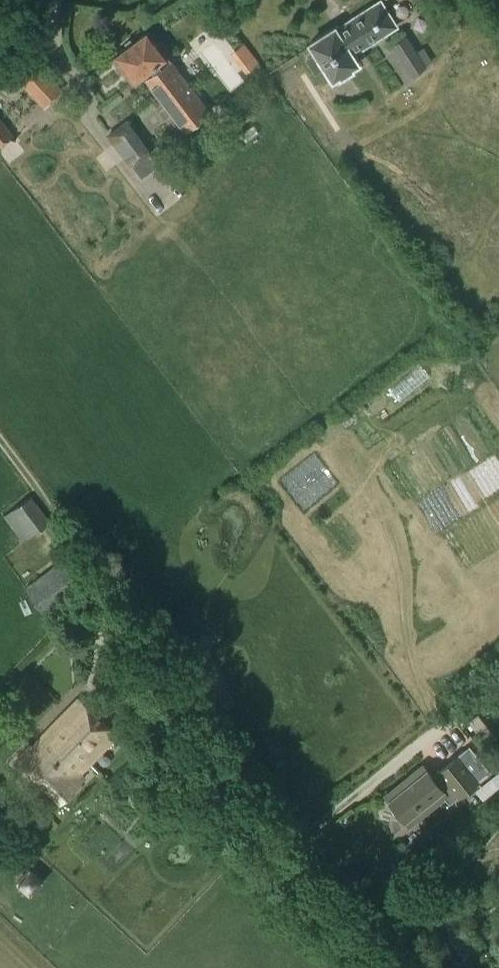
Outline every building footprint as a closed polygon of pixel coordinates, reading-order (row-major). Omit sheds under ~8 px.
[(379,1),(348,20),(350,24),(364,46),(395,26),(379,1)] [(315,54),(307,59),(315,71),(323,66),(331,80),(338,75),(339,77),(352,70),(350,68),(357,63),(351,54),(364,46),(350,24),(337,32),(334,27),(308,43),(315,54)] [(163,57),(155,46),(159,43),(149,30),(113,57),(133,82),(145,73),(148,77),(145,80),(184,131),(210,111),(171,60),(166,55),(163,57)] [(417,51),(406,34),(390,45),(410,76),(426,66),(425,65),(432,61),(423,47),(417,51)] [(186,40),(172,51),(189,74),(203,63),(186,40)] [(39,101),(57,84),(29,54),(11,71),(39,101)] [(13,137),(0,120),(0,147),(13,137)] [(131,165),(149,152),(126,122),(109,135),(131,165)] [(22,541),(32,534),(49,522),(31,496),(3,516),(22,541)] [(45,613),(80,588),(61,562),(26,586),(45,613)] [(80,774),(117,736),(78,699),(33,746),(32,745),(17,759),(61,801),(84,777),(80,774)] [(483,740),(492,734),(477,714),(469,721),(483,740)] [(420,763),(382,794),(406,824),(442,795),(448,803),(489,770),(469,744),(430,775),(420,763)] [(498,786),(498,771),(476,789),(484,798),(498,786)] [(397,847),(390,853),(399,864),(406,858),(397,847)] [(30,894),(43,879),(27,865),(14,880),(30,894)]
